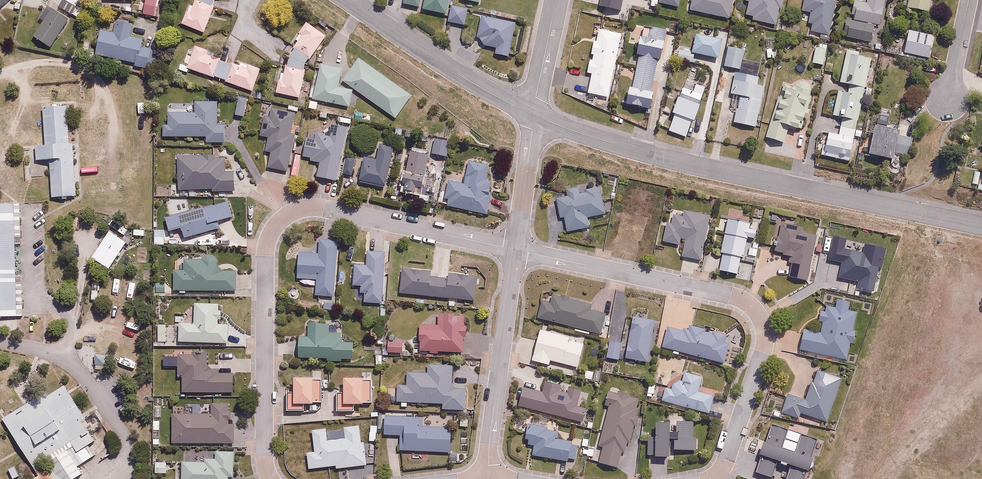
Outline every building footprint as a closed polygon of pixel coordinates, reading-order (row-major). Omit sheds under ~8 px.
[(14,0),(0,0),(0,12),(14,0)] [(58,7),(77,18),(85,3),(79,0),(62,0),(58,7)] [(162,0),(145,0),(141,13),(158,18),(163,0),(162,0)] [(214,6),(215,0),(197,0),(194,7),(190,5),(182,22),(203,32),(215,6),(214,6)] [(424,10),(448,14),(450,0),(426,0),(424,10)] [(621,9),(623,0),(584,0),(621,9)] [(692,9),(729,17),(732,0),(694,0),(692,9)] [(746,15),(753,16),(753,20),(777,24),(780,8),(783,8),(784,0),(746,0),(746,1),(748,1),(746,15)] [(802,12),(811,14),(809,22),(814,23),(813,30),(830,33),(836,0),(804,0),(802,12)] [(866,2),(858,0),(854,17),(881,23),(886,0),(867,0),(866,2)] [(907,7),(930,11),(932,0),(908,0),(907,7)] [(468,8),(452,5),(449,23),(465,25),(468,8)] [(71,21),(53,9),(34,37),(52,49),(71,21)] [(130,15),(123,12),(119,20),(126,23),(130,15)] [(481,15),(476,43),(496,47),(495,53),(509,56),(515,22),(481,15)] [(307,21),(297,33),(286,59),(276,92),(299,98),(304,66),(327,36),(307,21)] [(875,25),(852,21),(849,37),(872,41),(875,25)] [(134,66),(146,69),(151,50),(141,47),(144,39),(130,36),(133,27),(116,23),(114,31),(102,29),(96,53),(135,62),(134,66)] [(627,104),(652,110),(656,92),(652,90),(666,31),(651,28),(648,41),(642,40),(627,104)] [(621,33),(599,29),(594,59),(590,58),(587,73),(591,74),(587,93),(609,97),(621,33)] [(723,38),(697,33),(694,49),(677,46),(674,58),(693,62),(695,53),(719,57),(723,38)] [(828,45),(818,43),(813,62),(823,64),(828,45)] [(746,49),(730,44),(724,65),(740,69),(746,49)] [(180,63),(178,69),(187,72),(189,68),(253,91),(261,68),(239,61),(238,65),(220,59),(222,55),(195,45),(187,66),(180,63)] [(868,53),(848,48),(840,81),(860,85),(868,53)] [(412,96),(360,59),(344,81),(396,118),(412,96)] [(338,85),(341,71),(320,67),(313,98),(349,106),(353,88),(338,85)] [(761,76),(735,71),(730,96),(739,98),(733,122),(757,128),(766,86),(759,85),(761,76)] [(675,115),(669,130),(688,137),(693,122),(695,122),(709,85),(686,76),(672,114),(675,115)] [(814,92),(784,83),(767,138),(785,144),(790,128),(802,131),(814,92)] [(858,93),(839,90),(834,116),(854,120),(858,93)] [(248,97),(236,96),(234,116),(247,116),(248,97)] [(164,122),(164,136),(205,136),(205,142),(227,142),(227,123),(218,123),(218,99),(195,99),(195,110),(169,110),(169,122),(164,122)] [(320,101),(310,99),(308,108),(318,110),(320,101)] [(292,132),(296,114),(265,108),(259,134),(269,136),(265,152),(272,154),(269,167),(288,171),(296,133),(292,132)] [(63,144),(62,112),(39,113),(40,147),(32,147),(32,162),(43,161),(44,198),(69,197),(68,144),(63,144)] [(338,182),(347,127),(332,124),(331,135),(321,134),(321,138),(306,136),(302,157),(310,158),(310,160),(320,162),(317,179),(338,182)] [(818,142),(816,153),(850,161),(858,129),(841,125),(839,133),(828,130),(825,144),(818,142)] [(901,130),(873,125),(867,155),(896,161),(898,154),(907,156),(911,138),(900,136),(901,130)] [(450,140),(432,138),(431,152),(448,154),(450,140)] [(366,155),(360,185),(386,190),(394,148),(379,144),(377,157),(366,155)] [(406,181),(405,191),(432,193),(434,177),(426,176),(429,152),(407,149),(403,180),(406,181)] [(178,156),(180,190),(213,188),(213,192),(236,191),(235,170),(226,170),(226,158),(213,158),(213,155),(178,156)] [(356,157),(346,155),(342,176),(352,178),(356,157)] [(447,197),(446,205),(488,214),(492,197),(485,195),(489,178),(487,178),(490,164),(468,159),(463,183),(446,179),(442,196),(447,197)] [(607,214),(603,188),(555,196),(559,218),(566,217),(568,233),(590,229),(588,217),(607,214)] [(204,205),(163,216),(168,232),(181,228),(184,238),(222,227),(220,220),(232,216),(227,200),(205,207),(204,205)] [(703,262),(711,215),(668,208),(662,243),(680,246),(681,241),(684,241),(681,258),(703,262)] [(9,209),(0,210),(0,322),(13,322),(9,209)] [(764,225),(719,215),(715,233),(725,235),(717,270),(738,275),(743,257),(757,260),(764,225)] [(778,218),(772,243),(778,245),(776,253),(793,257),(789,278),(807,282),(819,228),(778,218)] [(122,244),(104,232),(84,261),(102,273),(122,244)] [(166,234),(152,234),(152,247),(166,246),(166,234)] [(336,296),(338,239),(317,238),(317,254),(298,254),(297,279),(316,280),(315,295),(336,296)] [(876,292),(882,251),(865,248),(864,255),(841,252),(837,280),(860,283),(859,290),(876,292)] [(384,304),(384,251),(367,251),(367,263),(355,263),(355,286),(361,286),(360,293),(365,293),(365,303),(384,304)] [(166,272),(167,295),(230,294),(229,273),(210,273),(209,261),(177,262),(177,272),(166,272)] [(402,268),(400,294),(476,300),(478,275),(448,273),(447,278),(431,277),(432,271),(402,268)] [(542,301),(537,318),(601,337),(608,315),(592,310),(593,306),(554,294),(551,304),(542,301)] [(806,330),(802,350),(848,360),(852,343),(854,344),(858,329),(854,329),(858,313),(850,311),(852,300),(839,297),(837,306),(827,304),(825,311),(822,311),(820,320),(824,321),(821,333),(806,330)] [(172,327),(172,346),(222,348),(222,328),(212,328),(212,310),(186,309),(185,327),(172,327)] [(419,322),(418,351),(465,352),(466,316),(438,315),(438,323),(419,322)] [(647,363),(656,321),(632,316),(626,341),(609,337),(604,357),(628,363),(629,359),(647,363)] [(299,335),(299,358),(328,358),(328,361),(354,361),(354,342),(344,342),(344,335),(329,335),(329,322),(308,322),(308,335),(299,335)] [(667,327),(662,348),(725,363),(730,345),(725,344),(728,334),(687,324),(685,331),(667,327)] [(573,337),(539,328),(531,361),(550,365),(551,362),(580,369),(586,343),(572,340),(573,337)] [(405,341),(387,341),(387,353),(404,354),(405,341)] [(200,357),(170,358),(171,383),(174,383),(175,398),(227,396),(226,379),(210,379),(210,374),(200,375),(200,357)] [(399,382),(398,401),(443,403),(443,409),(467,410),(468,388),(452,388),(452,365),(427,364),(427,373),(407,372),(406,382),(399,382)] [(658,369),(658,383),(673,383),(673,370),(658,369)] [(827,423),(842,378),(815,369),(805,400),(787,394),(781,412),(800,418),(801,414),(827,423)] [(670,387),(666,402),(710,414),(715,398),(698,393),(702,377),(685,372),(680,390),(670,387)] [(321,377),(293,377),(294,392),(285,392),(286,413),(307,412),(307,405),(315,405),(315,403),(322,403),(321,377)] [(373,377),(343,378),(343,391),(335,391),(335,413),(356,413),(356,406),(365,406),(365,404),(373,404),(373,377)] [(523,386),(518,405),(582,423),(586,408),(578,406),(582,391),(544,381),(541,391),(523,386)] [(656,384),(647,383),(647,396),(655,396),(656,384)] [(607,410),(597,449),(602,451),(599,464),(619,469),(622,455),(625,455),(628,443),(631,444),(634,430),(637,431),(640,416),(637,415),(642,396),(609,388),(604,409),(607,410)] [(85,431),(58,389),(40,400),(37,395),(0,418),(0,424),(27,467),(85,431)] [(206,416),(165,417),(166,449),(230,447),(229,427),(224,427),(223,407),(205,408),(206,416)] [(420,415),(384,414),(384,436),(400,437),(400,451),(453,453),(453,425),(420,424),(420,415)] [(677,442),(677,450),(697,450),(697,442),(694,442),(693,422),(677,422),(677,430),(672,430),(671,422),(657,422),(658,440),(648,440),(649,455),(655,455),(655,458),(671,457),(671,439),(680,439),(680,442),(677,442)] [(572,448),(573,441),(559,439),(560,430),(527,424),(524,444),(533,445),(532,455),(570,462),(571,459),(576,460),(578,450),(572,448)] [(772,425),(767,441),(765,441),(759,457),(761,458),(756,473),(772,478),(774,478),(778,466),(789,470),(786,478),(806,478),(808,473),(810,474),(815,459),(812,458),(818,441),(772,425)] [(85,460),(78,450),(66,458),(72,468),(85,460)] [(61,452),(42,464),(51,478),(69,478),(75,475),(61,452)] [(176,478),(226,478),(227,456),(208,456),(208,463),(197,463),(197,467),(176,466),(176,478)] [(161,465),(149,466),(149,478),(161,478),(161,465)] [(46,471),(33,478),(51,478),(46,471)]
